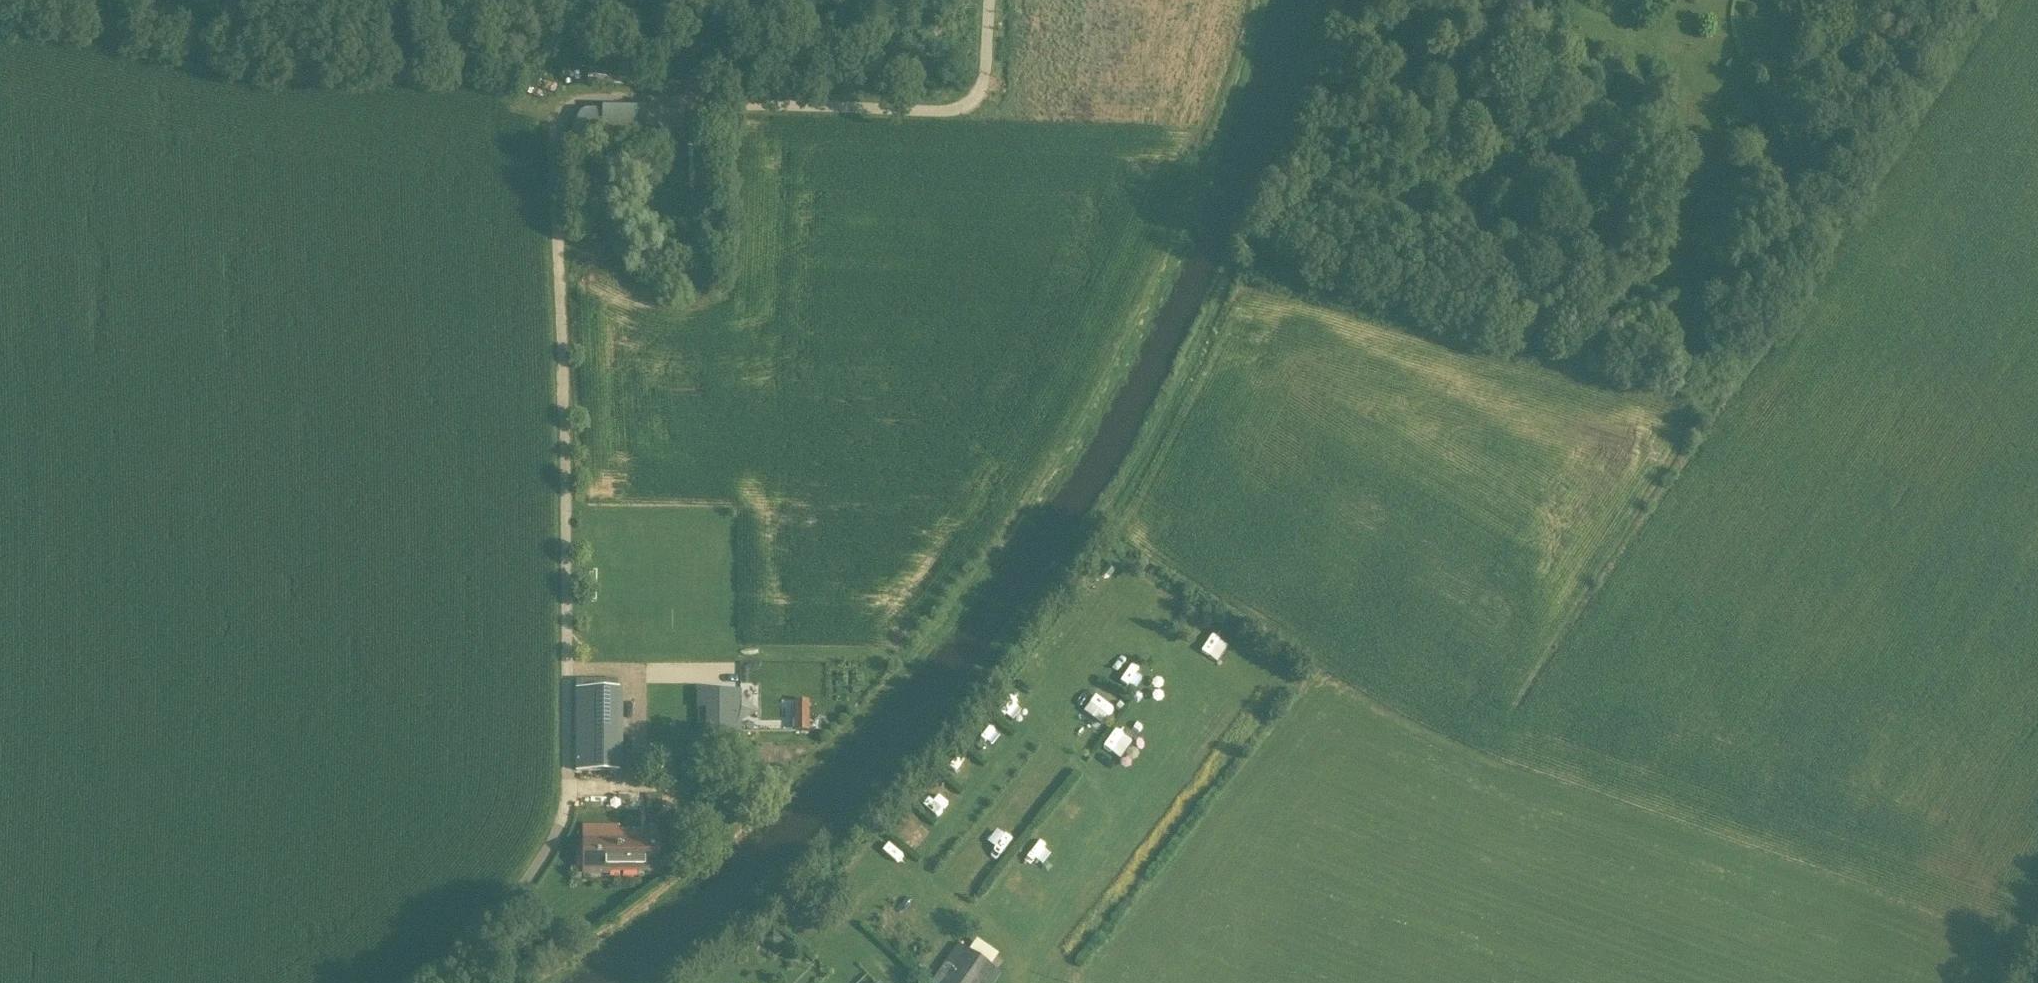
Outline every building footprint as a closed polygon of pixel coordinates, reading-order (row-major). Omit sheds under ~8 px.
[(1647,13),(1651,0),(1630,0),(1629,6),(1647,13)] [(581,111),(582,134),(657,131),(656,107),(581,111)] [(575,774),(616,774),(617,691),(576,690),(575,774)] [(739,691),(717,691),(717,733),(739,733),(739,691)] [(795,732),(808,732),(808,703),(795,703),(795,732)] [(1120,761),(1134,742),(1117,729),(1103,748),(1120,761)] [(657,840),(585,840),(585,871),(657,872),(657,840)] [(958,944),(931,982),(986,982),(996,969),(958,944)]
